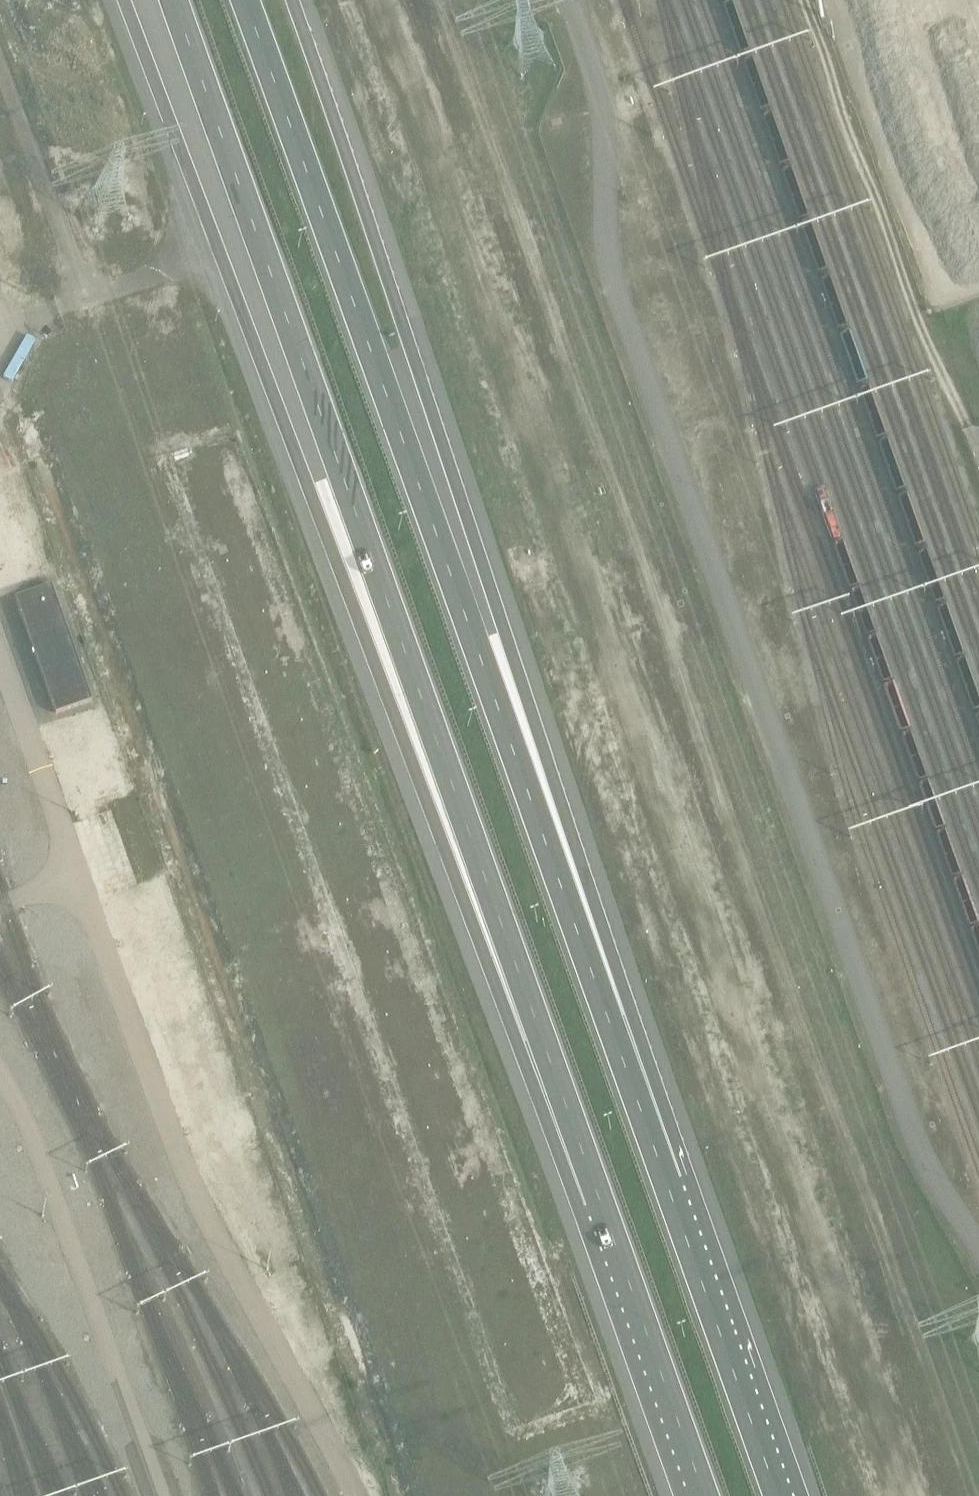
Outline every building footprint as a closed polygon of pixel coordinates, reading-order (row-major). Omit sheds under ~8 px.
[(91,701),(51,586),(14,598),(55,714),(91,701)]
